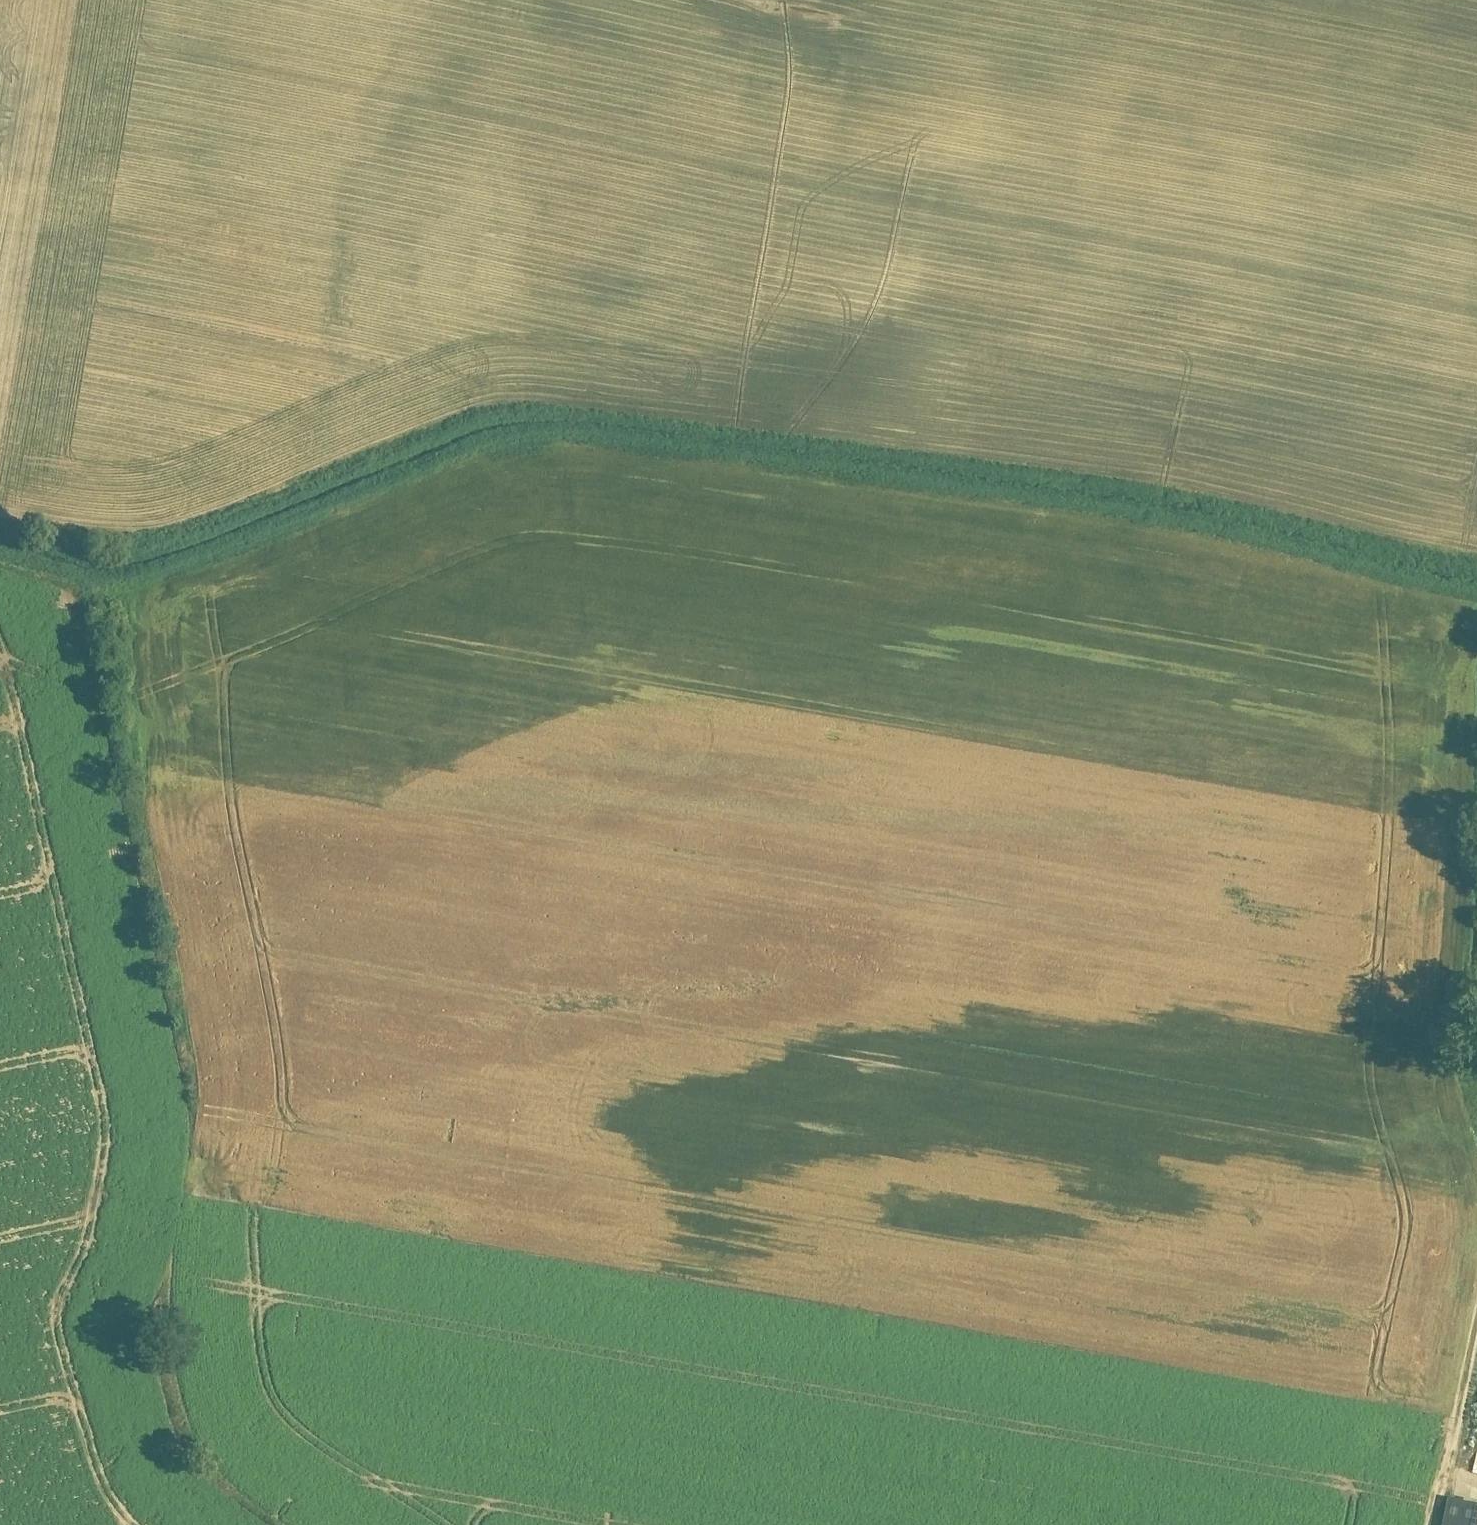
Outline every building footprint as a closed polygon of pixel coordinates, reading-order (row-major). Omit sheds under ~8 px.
[(1454,1501),(1449,1524),(1476,1524),(1476,1505),(1454,1501)]
